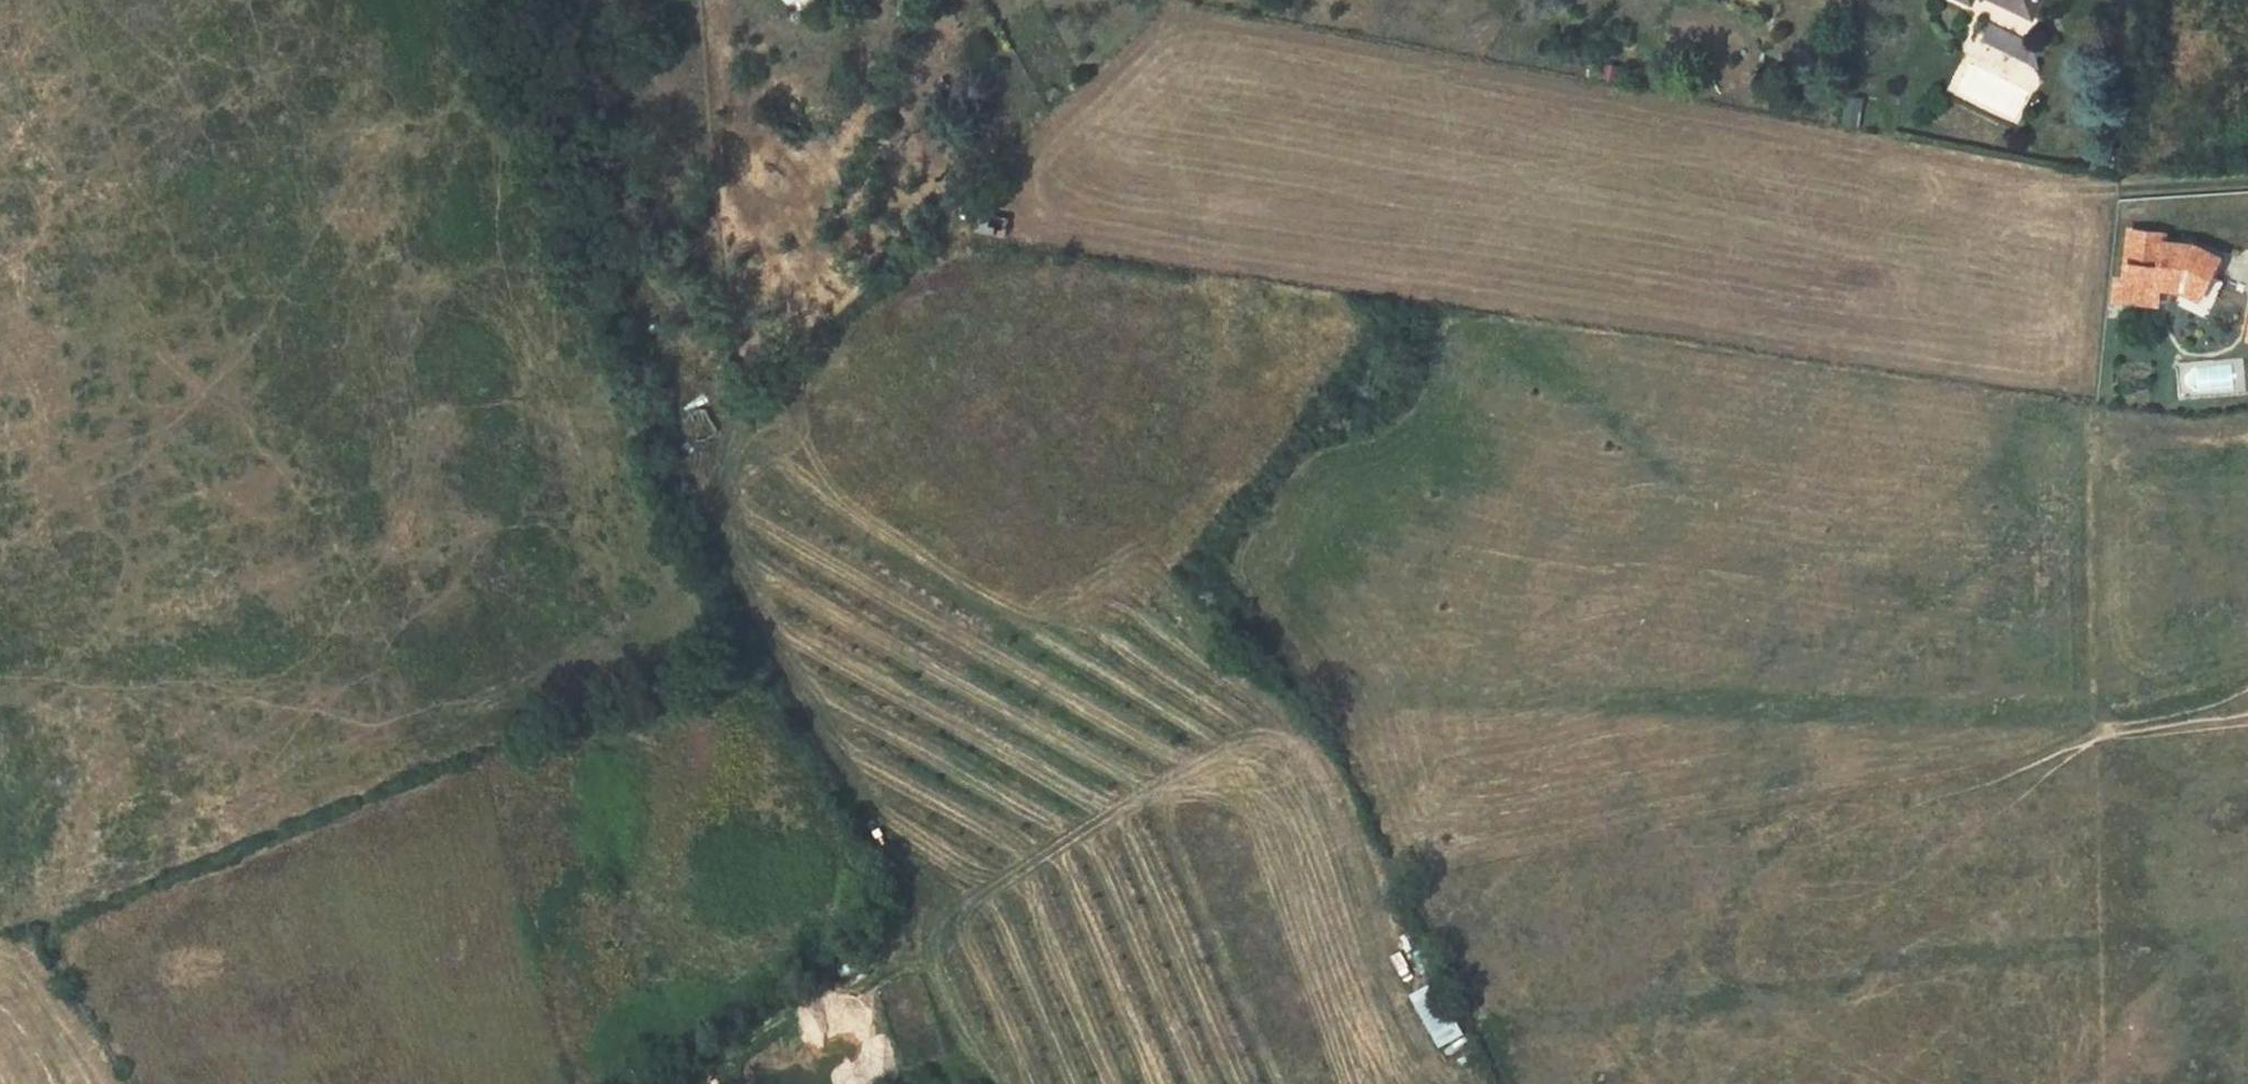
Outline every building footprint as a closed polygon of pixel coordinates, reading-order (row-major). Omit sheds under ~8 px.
[(1984,14),(1990,0),(1952,0),(1984,14)] [(2044,22),(2055,0),(1999,0),(2044,22)] [(2125,237),(2121,249),(2150,253),(2150,258),(2157,259),(2158,251),(2160,241),(2125,237)] [(2150,253),(2121,249),(2116,291),(2110,289),(2108,307),(2120,306),(2141,309),(2143,292),(2154,293),(2171,295),(2189,306),(2196,295),(2206,300),(2213,288),(2204,282),(2212,267),(2190,254),(2158,251),(2157,259),(2150,258),(2150,253)] [(2154,293),(2143,292),(2141,309),(2152,310),(2154,293)] [(2240,337),(2247,339),(2247,307),(2240,337)]
